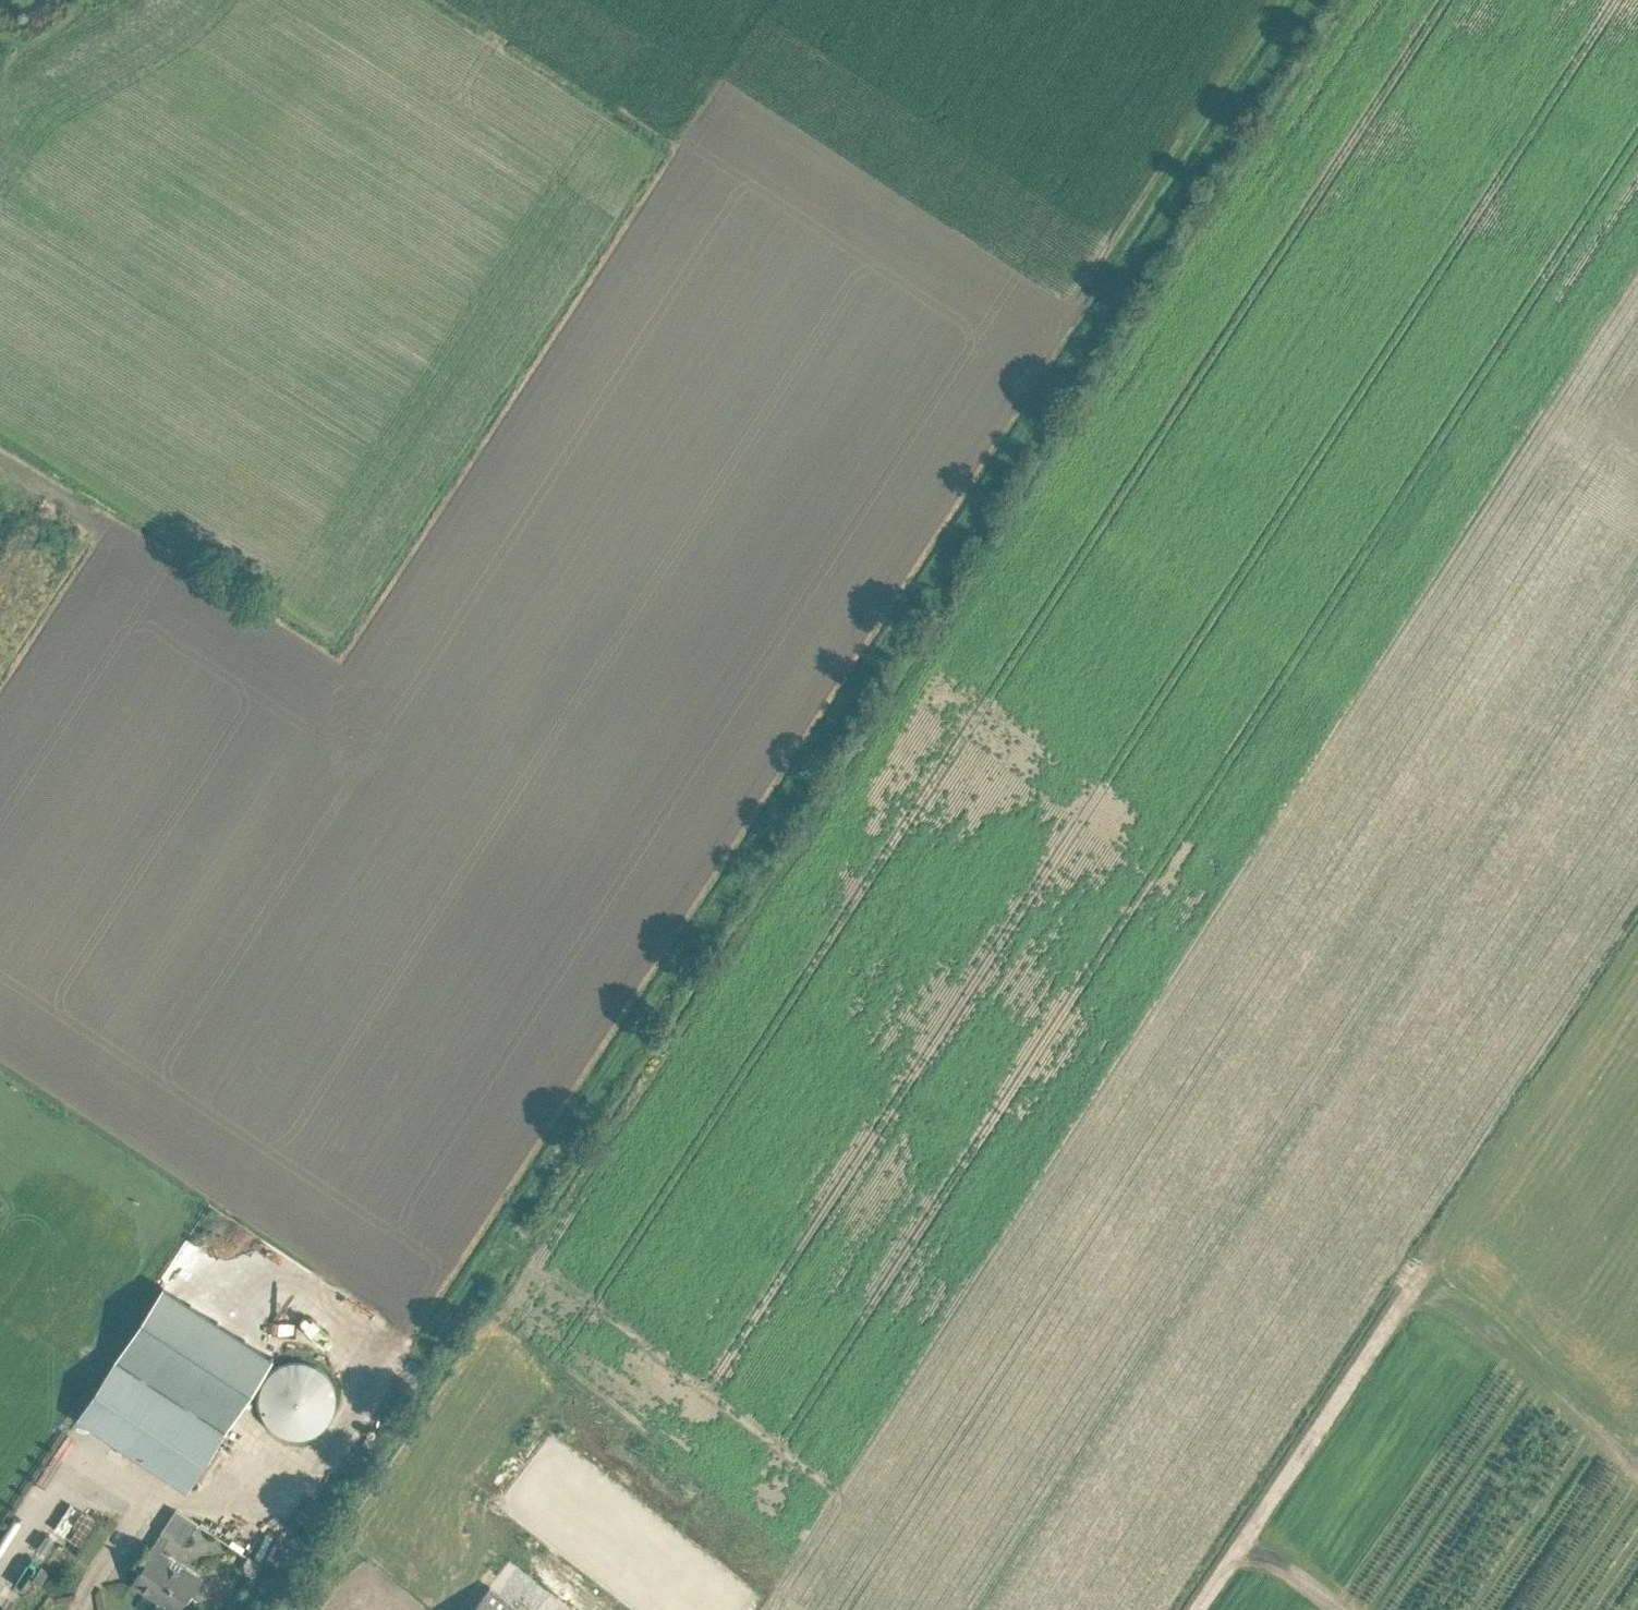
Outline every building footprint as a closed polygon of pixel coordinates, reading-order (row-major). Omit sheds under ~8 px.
[(89,1399),(77,1417),(188,1490),(200,1472),(227,1430),(274,1357),(163,1285),(115,1358),(89,1399)] [(272,1362),(270,1431),(330,1433),(332,1363),(272,1362)] [(184,1544),(198,1522),(176,1508),(162,1530),(184,1544)] [(203,1578),(152,1544),(139,1564),(141,1569),(134,1579),(153,1591),(154,1596),(159,1599),(154,1608),(155,1609),(162,1597),(179,1608),(186,1598),(191,1597),(203,1578)] [(416,1609),(472,1609),(492,1584),(457,1557),(416,1609)] [(41,1566),(31,1581),(39,1586),(48,1571),(41,1566)]
